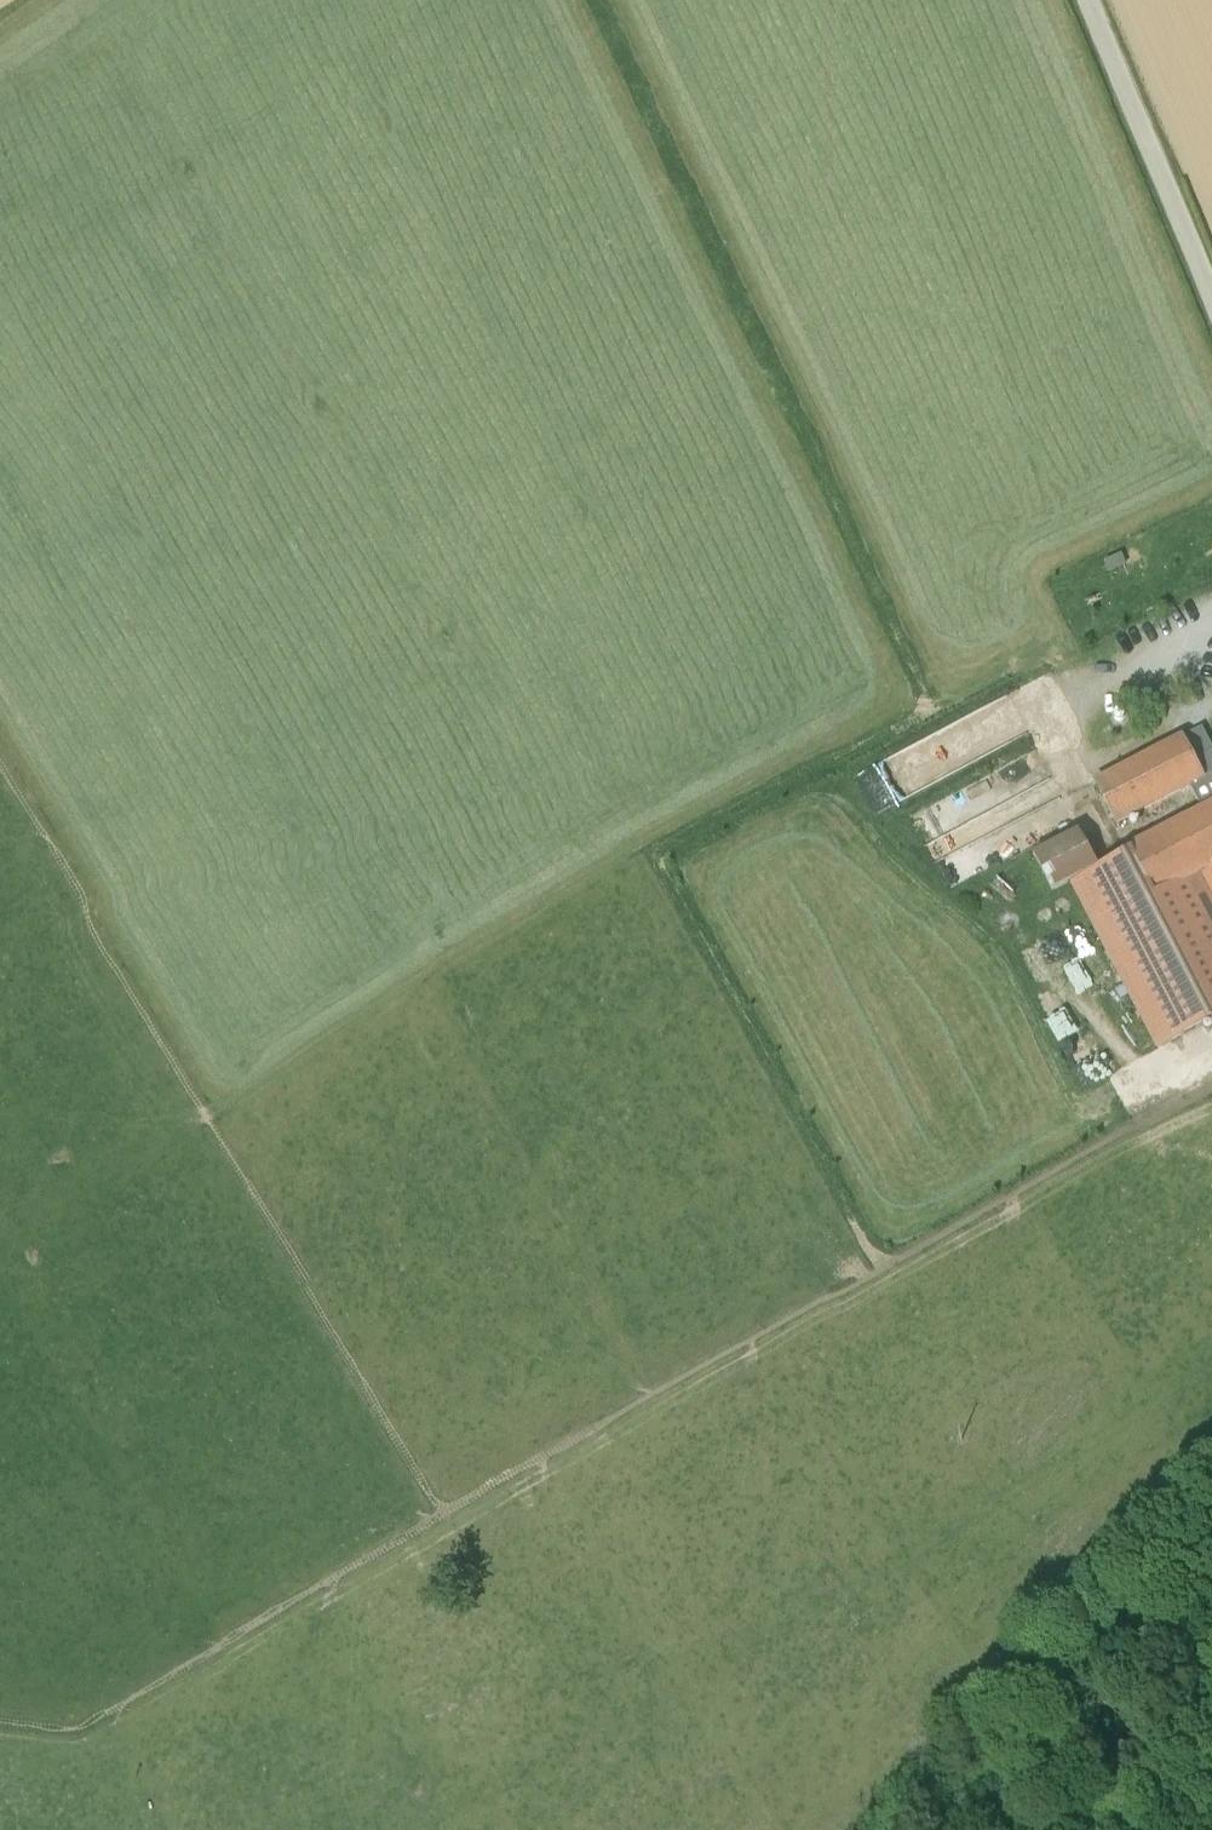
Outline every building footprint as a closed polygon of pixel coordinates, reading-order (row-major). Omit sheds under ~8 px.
[(1211,806),(1211,750),(1202,730),(1183,740),(1094,786),(1117,831),(1129,825),(1132,823),(1191,792),(1202,812),(1211,806)] [(1211,898),(1211,806),(1202,812),(1128,849),(1130,854),(1155,899),(1202,879),(1211,898)] [(1071,886),(1100,871),(1079,836),(1033,859),(1052,897),(1071,886)] [(1071,886),(1156,1052),(1211,1023),(1211,898),(1202,879),(1155,899),(1130,854),(1100,871),(1071,886)]
